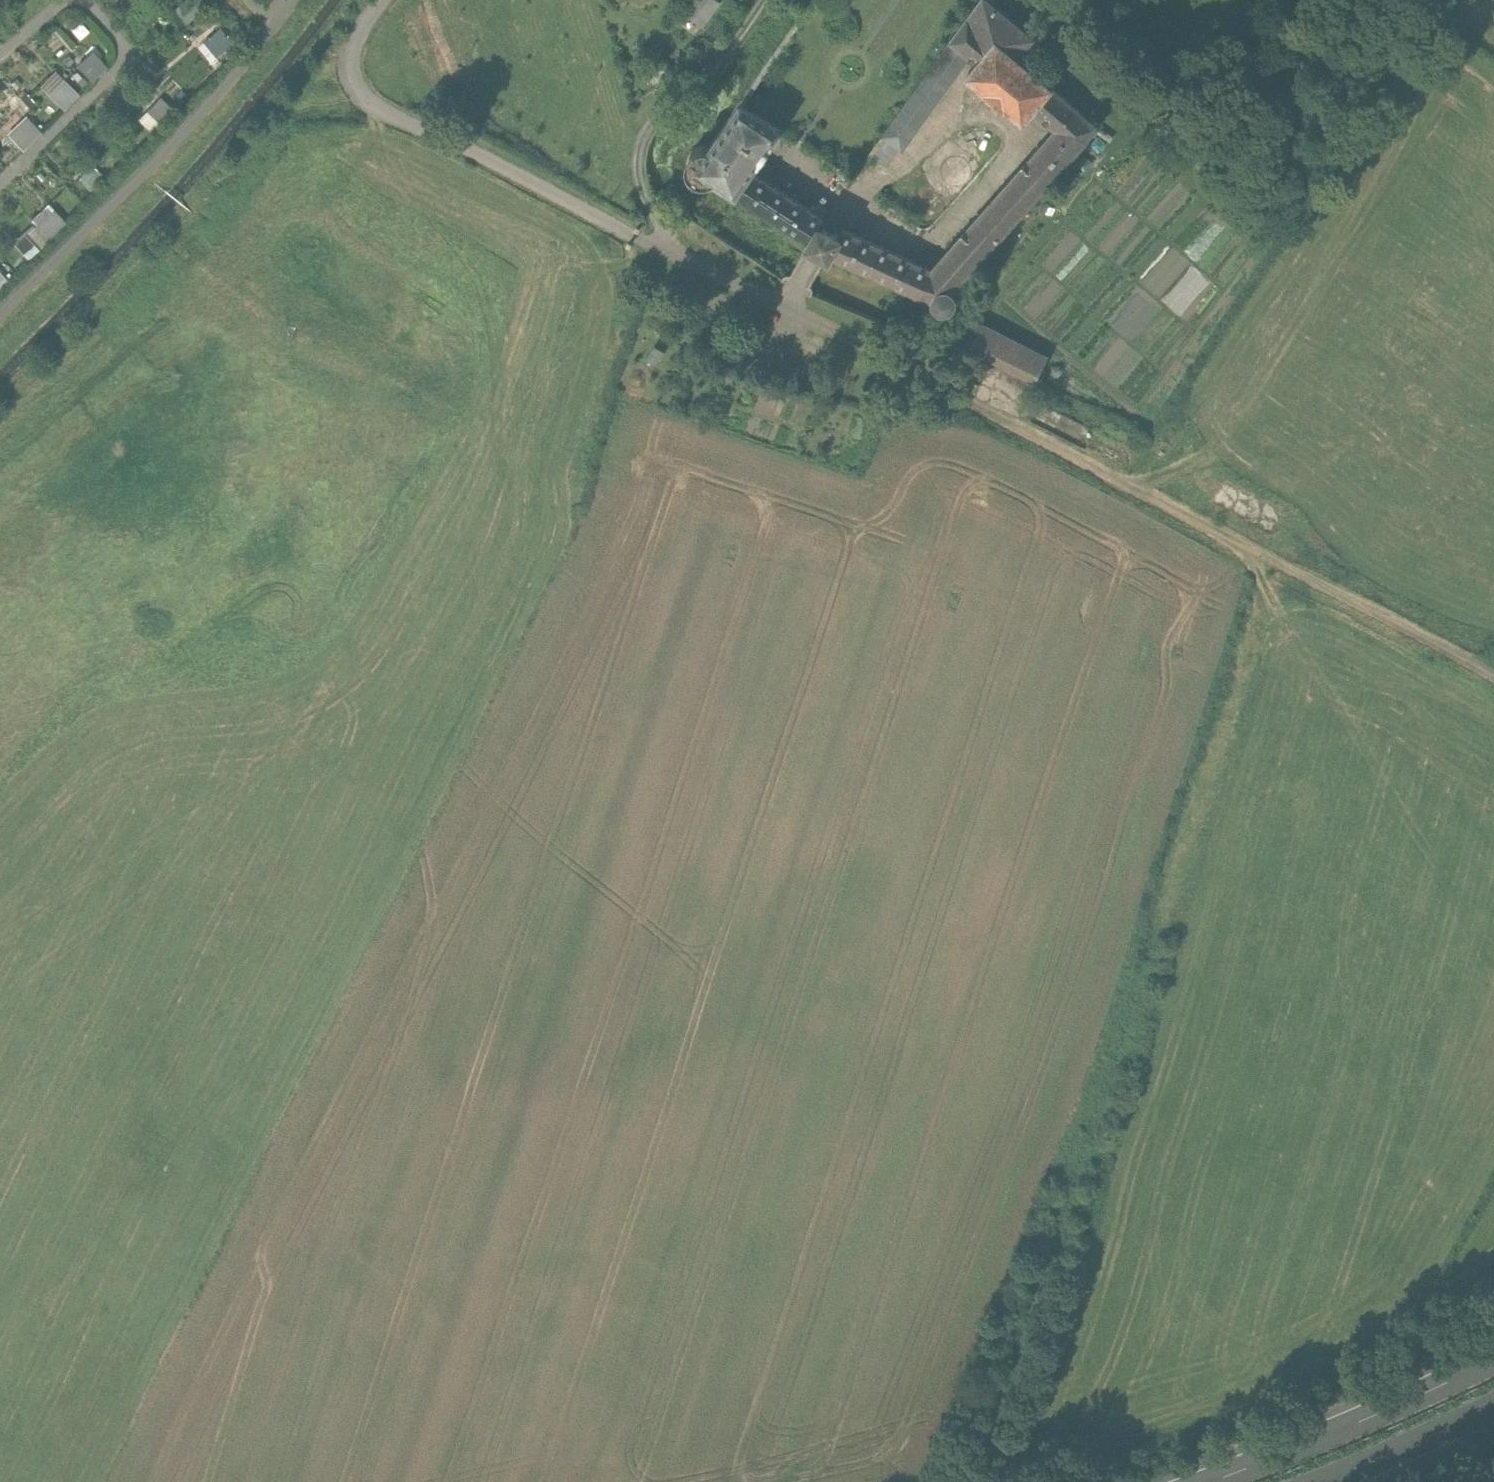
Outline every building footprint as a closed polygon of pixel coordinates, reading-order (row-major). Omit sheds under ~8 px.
[(718,0),(695,0),(686,12),(702,24),(720,1),(718,0)] [(990,57),(1010,33),(1031,51),(1047,32),(1009,0),(989,0),(961,33),(982,50),(990,57)] [(915,144),(982,50),(961,33),(895,130),(910,141),(915,144)] [(990,57),(981,68),(1039,116),(1048,105),(1068,82),(1031,51),(1010,33),(990,57)] [(81,63),(97,80),(113,65),(97,48),(81,63)] [(44,84),(68,109),(85,92),(61,67),(44,84)] [(845,249),(945,296),(945,299),(946,303),(949,305),(951,307),(954,308),(957,309),(961,308),(964,307),(967,305),(969,302),(970,300),(970,297),(970,294),(969,291),(968,288),(966,286),(1100,135),(1110,120),(1068,82),(1048,105),(1069,123),(944,264),(846,218),(766,162),(793,123),(754,95),(722,141),(717,140),(711,141),(706,143),(701,148),(699,153),(699,158),(699,163),(701,168),(704,172),(709,175),(715,176),(721,176),(727,173),(821,235),(818,241),(829,248),(843,255),(845,249)] [(160,97),(139,119),(154,133),(175,111),(160,97)] [(28,148),(47,128),(23,105),(4,125),(28,148)] [(897,160),(910,141),(895,130),(882,149),(897,160)] [(95,163),(79,178),(93,194),(109,179),(95,163)] [(35,224),(14,243),(29,259),(68,223),(49,202),(30,219),(35,224)] [(8,279),(0,271),(0,288),(8,279)] [(1055,352),(991,319),(977,346),(1041,379),(1055,352)]
